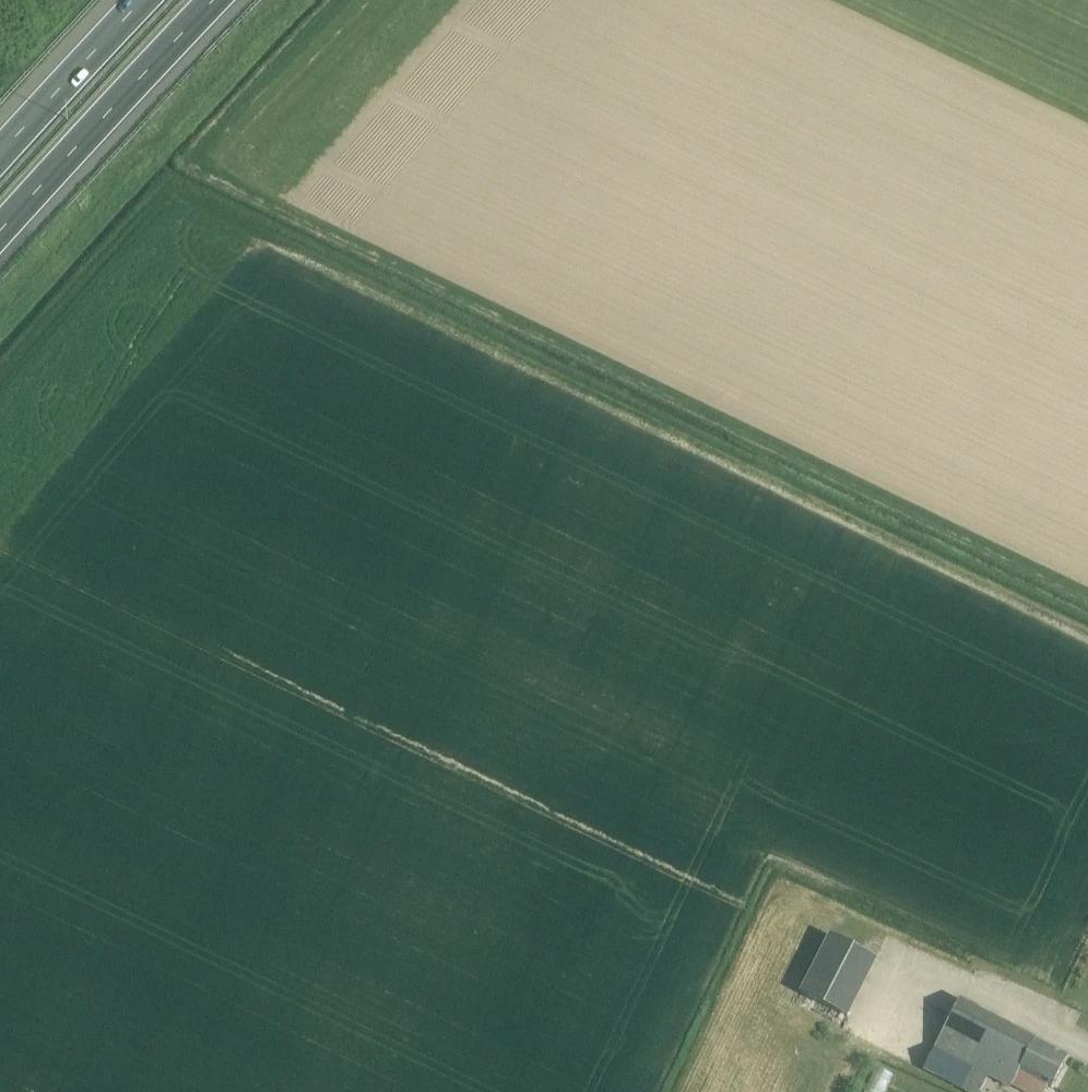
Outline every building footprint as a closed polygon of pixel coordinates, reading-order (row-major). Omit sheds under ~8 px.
[(829,934),(800,992),(848,1016),(877,958),(829,934)] [(1021,1089),(1027,1091),(1044,1091),(1048,1085),(1051,1087),(1068,1056),(961,999),(938,1045),(936,1051),(952,1059),(955,1054),(1021,1089)] [(946,1081),(960,1088),(967,1074),(953,1066),(946,1081)]
